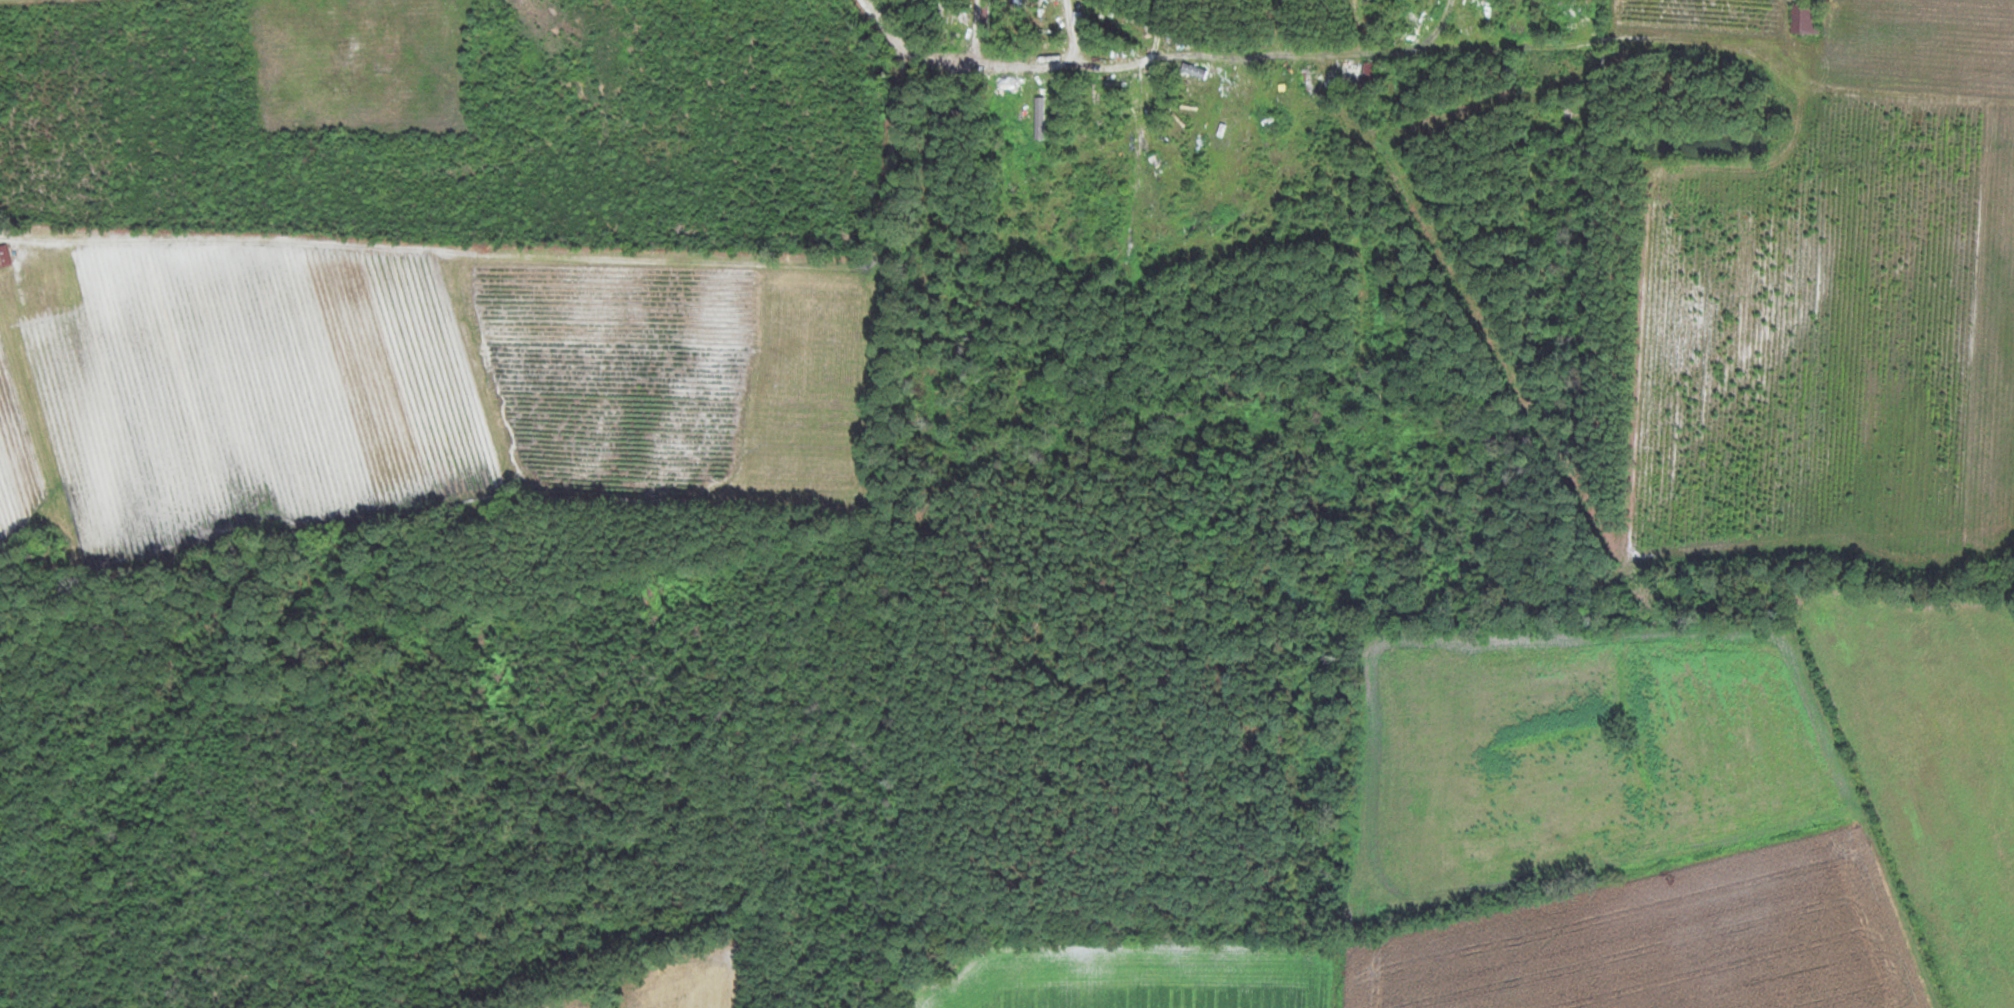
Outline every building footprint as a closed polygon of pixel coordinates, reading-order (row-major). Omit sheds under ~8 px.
[(1820,3),(1791,3),(1791,33),(1820,33),(1820,3)] [(1045,25),(1054,23),(1052,14),(1042,17),(1045,25)] [(1374,63),(1341,62),(1341,86),(1374,87),(1374,63)] [(7,244),(0,246),(0,267),(11,264),(7,244)]
